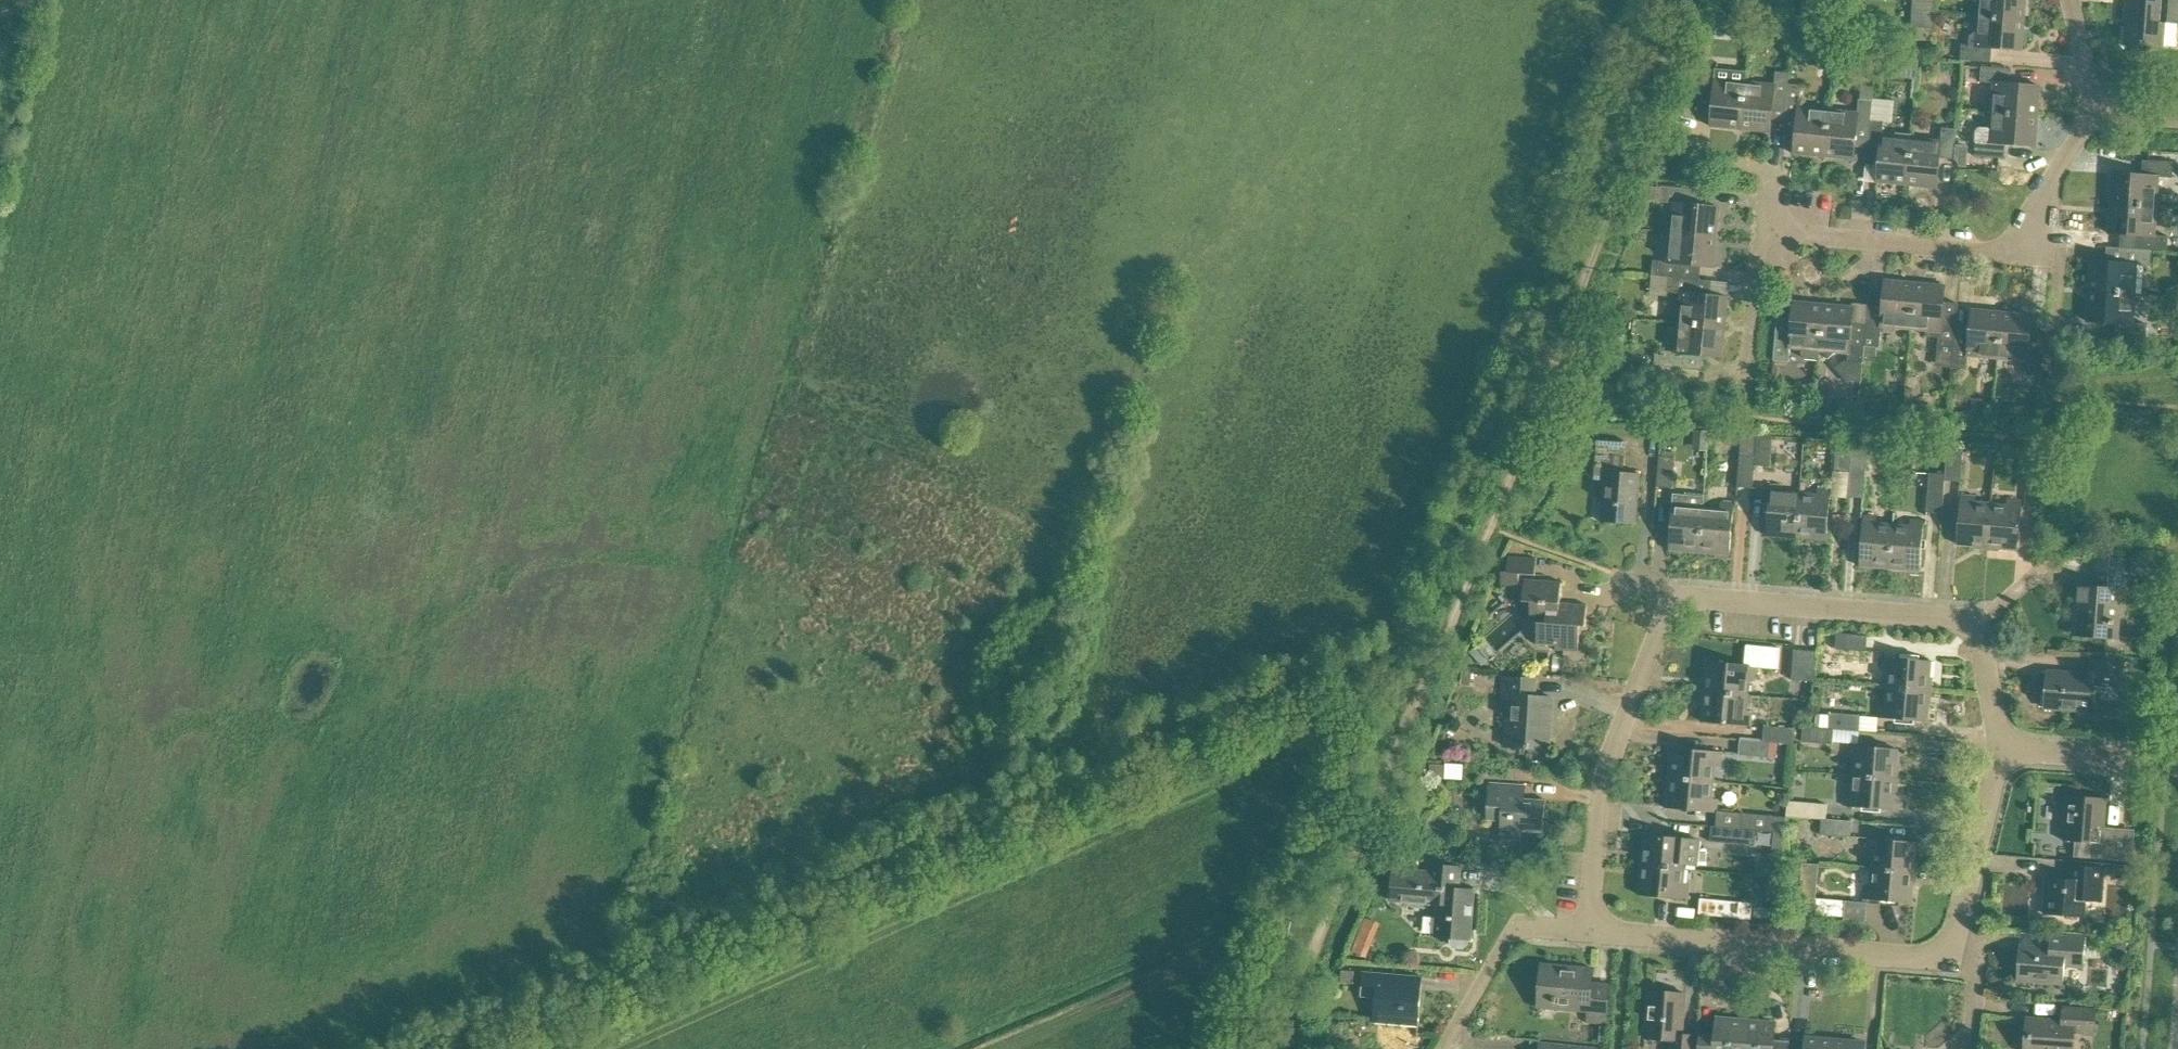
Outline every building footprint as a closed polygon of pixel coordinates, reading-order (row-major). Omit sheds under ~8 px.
[(1910,27),(1917,27),(1916,38),(1932,39),(1934,0),(1912,0),(1910,27)] [(1972,0),(1978,1),(1976,18),(2025,22),(2026,0),(1972,0)] [(2163,46),(2175,48),(2177,24),(2177,0),(2146,0),(2145,3),(2126,1),(2125,17),(2128,17),(2125,44),(2163,47),(2163,46)] [(1970,36),(1969,46),(1961,45),(1960,61),(1991,63),(1992,48),(2022,50),(2025,22),(1976,18),(1975,32),(1970,36)] [(1821,46),(1820,60),(1833,61),(1834,47),(1821,46)] [(1993,83),(1990,113),(2038,117),(2040,87),(2010,85),(2011,70),(1981,67),(1980,82),(1993,83)] [(1740,130),(1744,82),(1745,73),(1703,69),(1700,100),(1712,101),(1710,127),(1740,130)] [(1744,82),(1740,130),(1769,133),(1772,103),(1786,104),(1787,85),(1789,74),(1774,72),(1773,85),(1744,82)] [(1787,85),(1786,104),(1784,123),(1797,124),(1794,155),(1823,158),(1828,110),(1798,107),(1800,86),(1787,85)] [(1876,183),(1906,186),(1911,134),(1896,133),(1896,137),(1882,136),(1883,122),(1890,123),(1892,102),(1882,101),(1883,91),(1873,90),(1871,101),(1869,121),(1869,132),(1867,149),(1866,149),(1865,164),(1878,165),(1876,183)] [(1869,121),(1871,101),(1859,100),(1858,100),(1857,113),(1828,110),(1823,158),(1852,161),(1854,148),(1866,149),(1867,149),(1869,132),(1869,121)] [(2038,117),(1990,113),(1988,142),(1975,141),(1974,157),(2004,159),(2005,144),(2035,146),(2038,117)] [(1911,134),(1906,186),(1935,189),(1938,159),(1952,160),(1955,130),(1941,129),(1940,141),(1911,139),(1912,134),(1911,134)] [(2111,173),(2109,203),(2157,206),(2159,177),(2171,178),(2172,163),(2142,161),(2141,175),(2111,173)] [(1669,233),(1716,238),(1719,208),(1689,205),(1690,190),(1661,187),(1659,202),(1672,204),(1669,233)] [(2109,203),(2107,233),(2120,233),(2119,249),(2121,249),(2137,250),(2151,251),(2167,252),(2168,236),(2155,236),(2157,206),(2109,203)] [(1716,238),(1669,233),(1666,262),(1653,261),(1652,275),(1682,278),(1683,264),(1713,267),(1716,238)] [(2089,261),(2087,292),(2135,294),(2137,265),(2150,266),(2151,251),(2137,250),(2121,249),(2119,249),(2106,248),(2105,262),(2089,261)] [(1681,294),(1678,324),(1725,328),(1727,298),(1698,296),(1699,280),(1682,278),(1652,275),(1650,291),(1681,294)] [(1865,323),(1862,361),(1874,362),(1876,348),(1878,348),(1879,346),(1880,328),(1910,330),(1914,283),(1884,280),(1883,298),(1868,296),(1865,323)] [(1914,283),(1910,330),(1926,332),(1926,336),(1939,338),(1936,367),(1951,369),(1953,348),(1954,339),(1955,324),(1956,317),(1957,304),(1942,303),(1944,286),(1914,283)] [(2087,292),(2086,321),(2116,323),(2115,338),(2145,340),(2146,324),(2133,323),(2135,294),(2087,292)] [(1777,318),(1773,360),(1788,362),(1789,350),(1801,351),(1801,355),(1806,360),(1817,361),(1818,353),(1823,304),(1794,302),(1792,319),(1777,318)] [(1823,304),(1818,353),(1823,354),(1828,361),(1834,355),(1848,356),(1848,362),(1844,361),(1836,370),(1848,385),(1851,382),(1860,383),(1862,361),(1865,323),(1851,322),(1852,307),(1823,304)] [(1953,348),(1951,369),(1966,370),(1967,357),(1997,360),(2001,312),(1971,309),(1970,325),(1955,324),(1954,339),(1953,348)] [(2001,312),(1997,360),(2026,362),(2025,375),(2040,377),(2043,346),(2028,345),(2030,315),(2001,312)] [(1610,317),(1609,325),(1624,325),(1625,320),(1633,321),(1633,320),(1633,315),(1610,313),(1610,317)] [(1725,328),(1678,324),(1675,353),(1661,352),(1660,366),(1690,369),(1692,355),(1722,358),(1725,328)] [(1797,386),(1796,399),(1815,401),(1816,388),(1797,386)] [(1972,399),(1971,413),(1984,414),(1985,400),(1972,399)] [(1575,421),(1573,438),(1584,439),(1585,422),(1575,421)] [(1695,427),(1693,447),(1708,449),(1710,429),(1695,427)] [(1755,458),(1757,436),(1742,434),(1740,457),(1755,458)] [(1757,436),(1755,458),(1755,466),(1770,467),(1772,437),(1757,436)] [(1636,525),(1640,475),(1622,474),(1624,442),(1597,440),(1594,473),(1603,473),(1599,521),(1636,525)] [(1849,474),(1850,468),(1852,443),(1836,442),(1834,473),(1849,474)] [(1867,445),(1852,443),(1850,468),(1865,469),(1867,445)] [(1947,451),(1945,475),(1944,482),(1960,483),(1963,452),(1947,451)] [(1672,488),(1674,458),(1660,457),(1657,487),(1672,488)] [(1753,488),(1755,466),(1755,458),(1740,457),(1737,487),(1753,488)] [(2041,489),(2043,460),(2025,458),(2022,488),(2041,489)] [(1850,468),(1849,474),(1847,498),(1862,500),(1865,469),(1850,468)] [(1941,514),(1944,482),(1945,475),(1930,474),(1926,513),(1941,514)] [(1796,539),(1800,494),(1783,492),(1783,487),(1770,486),(1766,536),(1796,539)] [(1817,495),(1800,494),(1796,539),(1827,541),(1831,491),(1818,490),(1817,495)] [(1674,491),(1673,499),(1669,549),(1699,552),(1703,507),(1704,493),(1674,491)] [(1987,550),(1990,506),(1975,505),(1976,498),(1960,497),(1956,546),(1974,547),(1974,549),(1987,550)] [(2007,508),(1990,506),(1987,550),(1999,551),(1999,549),(2017,551),(2021,502),(2008,501),(2007,508)] [(1720,509),(1703,507),(1699,552),(1730,554),(1734,504),(1721,503),(1720,509)] [(1889,570),(1893,525),(1875,524),(1876,518),(1863,517),(1859,567),(1889,570)] [(1910,526),(1893,525),(1889,570),(1920,573),(1924,522),(1910,521),(1910,526)] [(1535,577),(1536,560),(1509,557),(1507,572),(1502,572),(1500,586),(1518,587),(1519,575),(1535,577)] [(2076,586),(2072,636),(2118,639),(2122,588),(2123,571),(2124,560),(2096,557),(2095,569),(2094,585),(2094,587),(2076,586)] [(1579,627),(1585,627),(1586,605),(1560,603),(1561,582),(1524,579),(1522,602),(1530,603),(1528,622),(1536,622),(1535,645),(1554,646),(1554,650),(1577,652),(1579,627)] [(1866,651),(1867,637),(1837,634),(1836,649),(1866,651)] [(1747,697),(1749,683),(1754,683),(1755,669),(1778,671),(1780,650),(1746,647),(1744,667),(1707,663),(1706,680),(1703,679),(1702,692),(1747,697)] [(1478,648),(1471,654),(1482,667),(1489,661),(1478,648)] [(1814,681),(1816,652),(1795,650),(1792,679),(1814,681)] [(1887,671),(1886,689),(1931,693),(1932,679),(1930,679),(1931,661),(1883,657),(1882,670),(1887,671)] [(2119,687),(2121,662),(2089,659),(2088,675),(2047,672),(2044,708),(2092,712),(2094,685),(2119,687)] [(1471,685),(1473,668),(1462,667),(1461,685),(1471,685)] [(1549,750),(1552,699),(1534,697),(1536,679),(1503,677),(1501,704),(1508,704),(1505,746),(1549,750)] [(1931,693),(1886,689),(1884,707),(1879,707),(1878,718),(1926,722),(1928,703),(1930,703),(1931,693)] [(1746,711),(1747,697),(1702,692),(1701,705),(1703,705),(1701,723),(1751,728),(1752,712),(1746,711)] [(1829,729),(1834,729),(1859,731),(1860,717),(1831,714),(1829,729)] [(1834,729),(1829,729),(1804,726),(1803,741),(1833,744),(1834,729)] [(1763,741),(1771,742),(1793,744),(1795,729),(1764,727),(1763,741)] [(1769,757),(1771,742),(1763,741),(1740,739),(1739,754),(1769,757)] [(1853,759),(1852,777),(1897,781),(1898,768),(1896,768),(1897,751),(1849,747),(1848,759),(1853,759)] [(1671,748),(1668,780),(1712,784),(1714,766),(1720,766),(1721,753),(1671,748)] [(1434,768),(1434,778),(1446,777),(1445,767),(1434,768)] [(1897,781),(1852,777),(1850,795),(1845,795),(1844,807),(1892,811),(1894,793),(1896,793),(1897,781)] [(1712,784),(1668,780),(1665,809),(1716,814),(1717,801),(1711,800),(1712,784)] [(1543,832),(1545,802),(1523,800),(1524,788),(1533,789),(1533,787),(1490,784),(1487,819),(1501,820),(1499,838),(1520,840),(1520,830),(1543,832)] [(2064,842),(2075,843),(2074,858),(2133,863),(2135,834),(2104,832),(2106,799),(2067,796),(2064,842)] [(1786,817),(1822,820),(1826,821),(1826,819),(1828,805),(1787,801),(1786,817)] [(1741,829),(1756,831),(1784,833),(1786,817),(1743,813),(1741,829)] [(1826,821),(1822,820),(1821,834),(1850,837),(1852,821),(1826,819),(1826,821)] [(1755,845),(1756,831),(1741,829),(1712,826),(1711,841),(1755,845)] [(1640,853),(1639,866),(1695,871),(1697,855),(1695,855),(1696,841),(1644,836),(1642,854),(1640,853)] [(1871,870),(1916,874),(1917,861),(1914,860),(1916,843),(1868,839),(1867,851),(1872,852),(1871,870)] [(2114,865),(2113,878),(2131,880),(2132,867),(2114,865)] [(1426,908),(1429,904),(1437,905),(1435,937),(1451,938),(1451,943),(1454,947),(1464,948),(1467,945),(1468,940),(1471,940),(1475,890),(1453,889),(1454,870),(1460,870),(1460,869),(1430,866),(1429,869),(1392,866),(1390,901),(1408,902),(1411,907),(1426,908)] [(1682,885),(1684,870),(1695,872),(1695,871),(1639,866),(1638,879),(1640,879),(1638,896),(1686,901),(1688,886),(1682,885)] [(2102,903),(2105,869),(2069,866),(2068,880),(2048,879),(2045,915),(2085,918),(2086,902),(2102,903)] [(1915,886),(1916,874),(1871,870),(1869,888),(1864,887),(1863,900),(1911,904),(1913,886),(1915,886)] [(1777,898),(1779,877),(1766,876),(1764,897),(1777,898)] [(1844,916),(1846,902),(1816,899),(1815,914),(1844,916)] [(1738,917),(1739,902),(1700,900),(1699,914),(1738,917)] [(2083,969),(2086,939),(2051,936),(2051,948),(2020,945),(2017,981),(2063,985),(2064,967),(2083,969)] [(1357,937),(1352,951),(1358,953),(1366,957),(1372,943),(1364,940),(1357,937)] [(2112,940),(2110,955),(2125,957),(2127,942),(2127,941),(2112,940)] [(1592,970),(1540,965),(1537,1007),(1588,1012),(1587,1022),(1606,1024),(1609,986),(1591,985),(1592,970)] [(1341,969),(1340,982),(1355,983),(1356,970),(1341,969)] [(1363,972),(1361,998),(1376,999),(1374,1023),(1418,1027),(1421,991),(1395,989),(1396,975),(1363,972)] [(1697,1036),(1681,1035),(1685,994),(1649,991),(1645,1038),(1670,1040),(1670,1048),(1696,1048),(1697,1036)] [(2095,1011),(2065,1009),(2064,1022),(2028,1019),(2025,1048),(2073,1048),(2075,1034),(2093,1035),(2095,1011)] [(1699,1042),(1699,1048),(1743,1048),(1746,1021),(1716,1018),(1715,1031),(1700,1030),(1699,1042)] [(1774,1037),(1775,1023),(1746,1021),(1743,1048),(1789,1048),(1790,1039),(1774,1037)] [(1835,1040),(1805,1038),(1804,1048),(1834,1048),(1835,1040)] [(1834,1048),(1863,1048),(1863,1043),(1835,1040),(1834,1048)]
